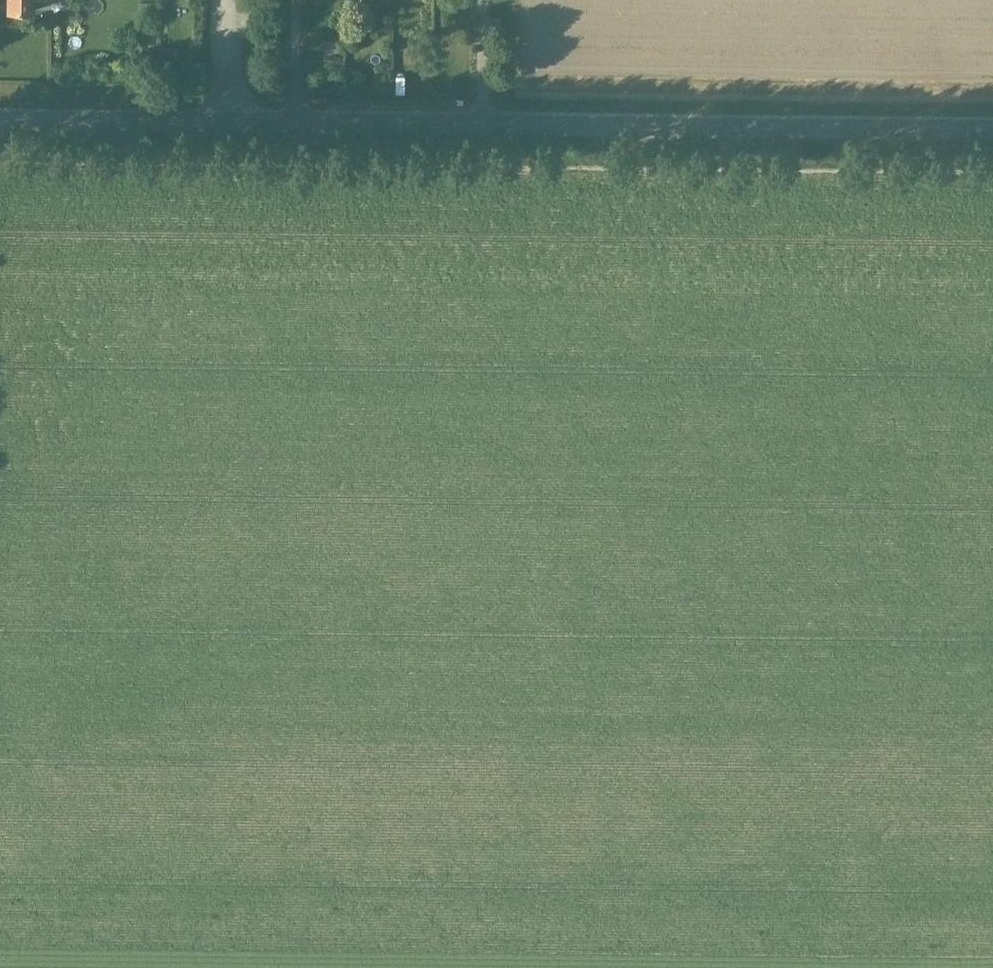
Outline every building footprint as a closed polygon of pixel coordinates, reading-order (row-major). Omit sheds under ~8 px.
[(7,10),(34,10),(34,0),(8,0),(7,10)]
